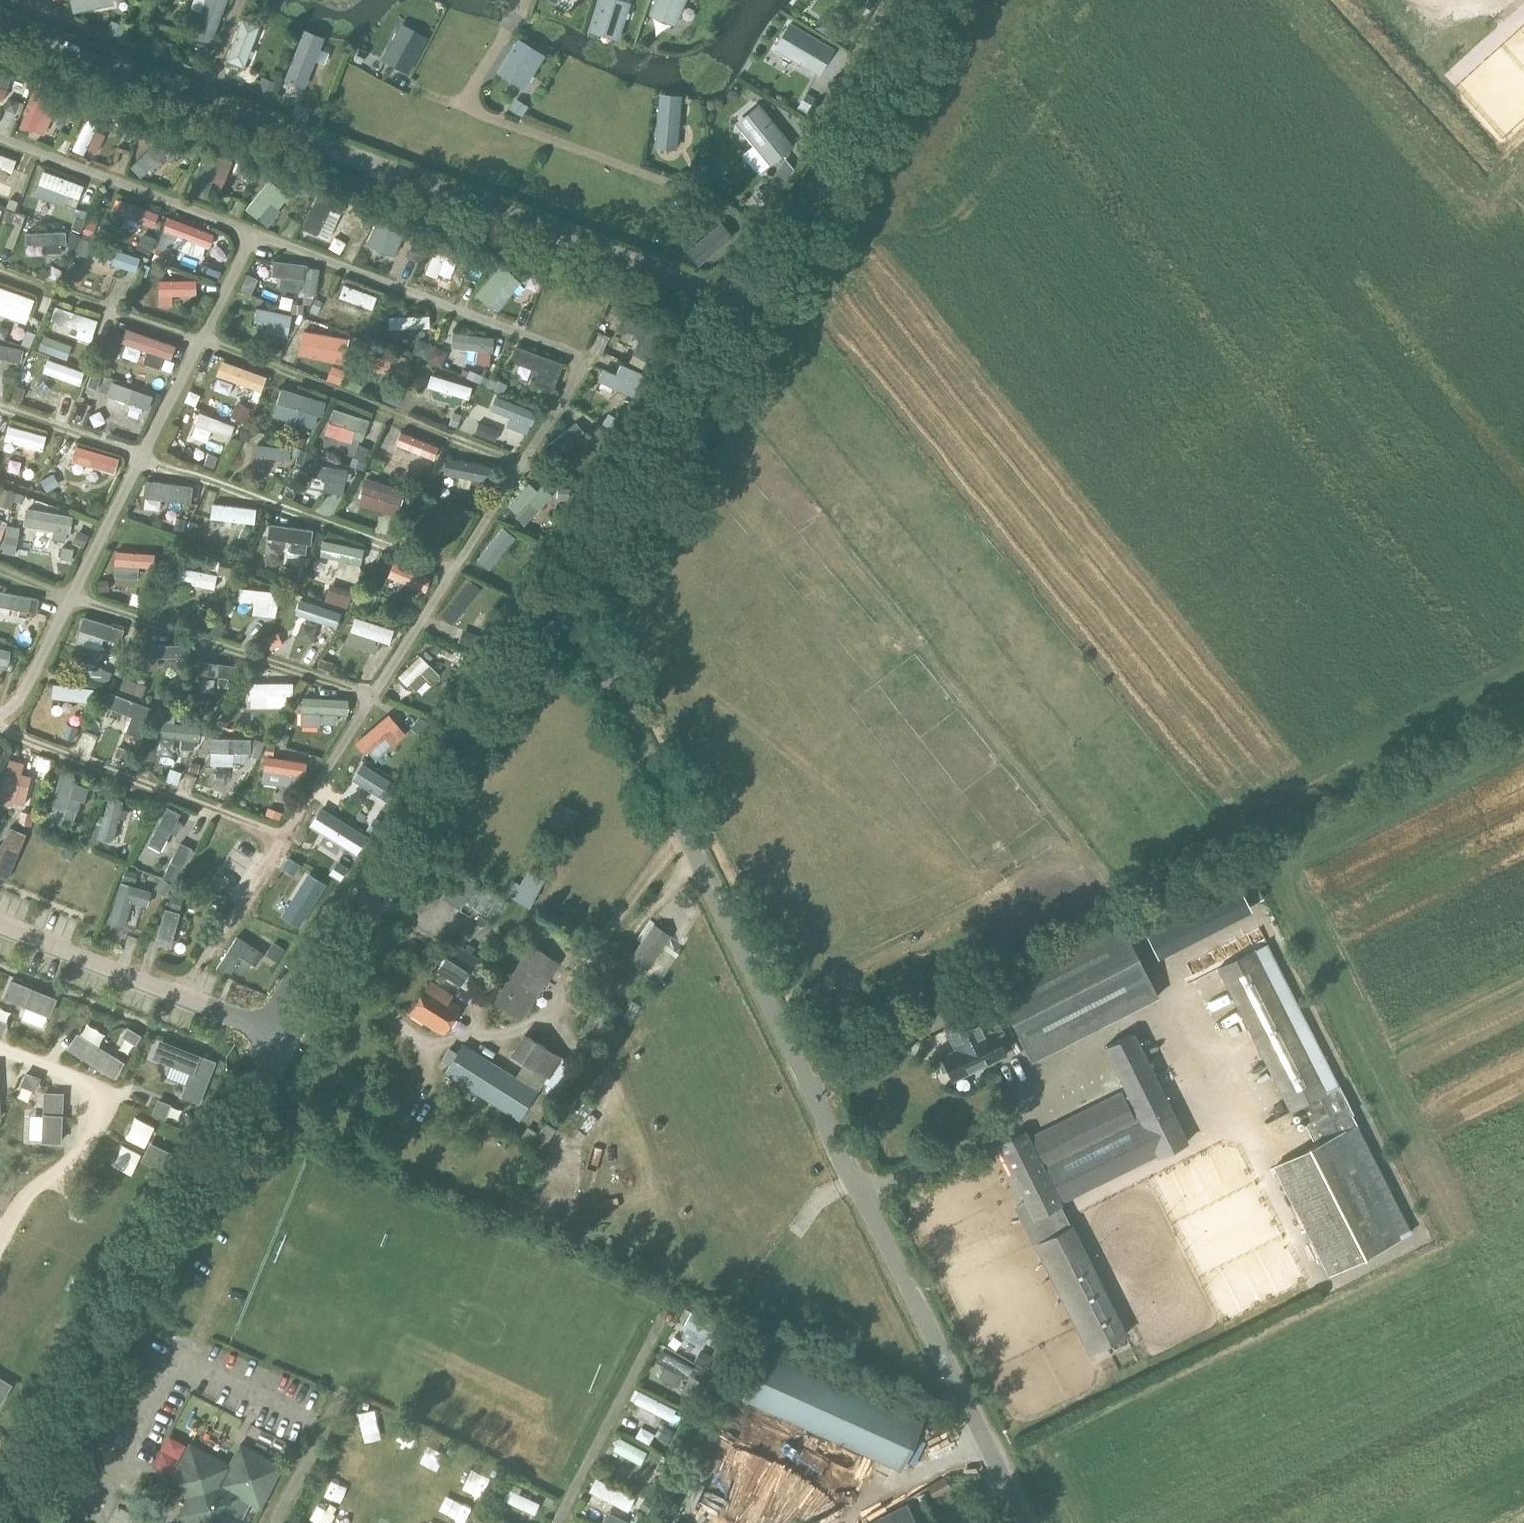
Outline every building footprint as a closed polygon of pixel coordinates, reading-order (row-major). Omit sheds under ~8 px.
[(74,12),(113,4),(112,0),(71,0),(74,12)] [(193,35),(209,41),(224,0),(207,0),(193,35)] [(589,30),(617,39),(628,3),(618,0),(599,0),(589,30)] [(650,15),(675,25),(684,0),(656,0),(650,15)] [(400,24),(382,59),(407,73),(426,38),(400,24)] [(790,24),(775,48),(818,74),(832,49),(790,24)] [(319,44),(303,37),(286,79),(303,86),(319,44)] [(517,39),(497,72),(523,88),(544,56),(517,39)] [(11,76),(0,72),(0,99),(2,100),(11,76)] [(31,132),(41,109),(47,111),(50,104),(57,106),(62,94),(39,84),(20,127),(31,132)] [(659,96),(655,147),(676,149),(680,98),(659,96)] [(758,174),(793,146),(759,104),(736,123),(753,146),(742,155),(758,174)] [(72,149),(83,154),(98,124),(87,118),(72,149)] [(171,147),(161,137),(131,166),(141,177),(171,147)] [(205,198),(221,156),(205,150),(189,192),(205,198)] [(11,173),(15,161),(0,156),(0,169),(11,173)] [(11,190),(16,176),(0,171),(0,186),(11,190)] [(272,198),(280,205),(288,195),(269,180),(245,209),(257,218),(272,198)] [(58,206),(79,207),(80,196),(86,196),(87,184),(47,182),(47,194),(59,195),(58,206)] [(344,204),(319,192),(302,229),(316,235),(328,210),(339,215),(344,204)] [(119,199),(114,213),(152,228),(157,214),(119,199)] [(394,255),(406,226),(379,214),(367,244),(394,255)] [(212,242),(213,235),(169,218),(165,225),(164,232),(159,246),(169,250),(175,235),(208,248),(212,242)] [(721,222),(687,250),(698,264),(732,235),(721,222)] [(26,245),(45,244),(45,252),(61,251),(61,243),(64,243),(64,231),(25,233),(26,245)] [(439,238),(422,279),(423,280),(434,284),(451,243),(440,239),(439,238)] [(98,241),(93,257),(136,270),(140,255),(98,241)] [(306,268),(306,265),(274,262),(272,276),(304,280),(303,292),(315,293),(318,269),(306,268)] [(495,309),(510,292),(520,281),(519,280),(528,270),(504,262),(477,293),(495,309)] [(251,293),(258,279),(247,274),(240,288),(251,293)] [(173,306),(173,294),(196,294),(196,280),(158,280),(158,307),(173,306)] [(344,285),(339,297),(371,309),(376,297),(344,285)] [(41,295),(4,290),(2,304),(25,307),(22,325),(37,327),(41,295)] [(294,306),(295,294),(282,293),(281,306),(294,306)] [(371,325),(376,312),(342,299),(337,313),(371,325)] [(55,304),(51,318),(93,333),(98,318),(55,304)] [(287,336),(291,315),(256,308),(254,321),(267,323),(265,332),(287,336)] [(665,326),(629,313),(623,327),(642,333),(636,351),(653,358),(665,326)] [(429,327),(429,315),(389,317),(389,329),(429,327)] [(169,359),(174,347),(125,330),(121,343),(147,352),(143,363),(159,368),(162,357),(169,359)] [(416,344),(428,344),(428,330),(387,332),(388,348),(416,347),(416,344)] [(298,355),(344,363),(348,339),(302,331),(298,355)] [(97,347),(98,333),(57,332),(57,345),(97,347)] [(453,333),(451,347),(477,350),(475,363),(488,364),(490,352),(491,352),(493,339),(453,333)] [(19,363),(22,350),(0,345),(0,359),(19,363)] [(552,391),(562,363),(515,346),(510,361),(538,371),(533,384),(552,391)] [(382,358),(372,355),(369,368),(407,377),(410,363),(403,362),(404,356),(393,353),(393,352),(384,350),(382,358)] [(46,358),(42,370),(80,383),(84,372),(46,358)] [(597,381),(634,396),(644,373),(621,364),(617,374),(603,368),(597,381)] [(239,381),(238,395),(245,396),(248,369),(215,366),(214,378),(239,381)] [(41,387),(80,398),(83,386),(44,375),(41,387)] [(431,375),(427,386),(468,398),(471,387),(431,375)] [(111,383),(107,396),(147,410),(152,397),(111,383)] [(321,417),(325,402),(281,389),(277,404),(305,412),(303,418),(311,421),(313,415),(321,417)] [(430,391),(426,403),(468,415),(472,403),(430,391)] [(495,394),(490,408),(532,424),(537,409),(495,394)] [(333,410),(329,423),(354,431),(352,438),(362,442),(369,421),(333,410)] [(199,413),(195,425),(229,438),(234,427),(199,413)] [(554,458),(585,433),(576,422),(545,447),(554,458)] [(9,425),(5,439),(42,449),(46,436),(9,425)] [(193,440),(228,453),(233,441),(197,428),(193,440)] [(400,432),(395,444),(433,459),(438,448),(400,432)] [(7,440),(2,456),(41,467),(45,452),(7,440)] [(255,456),(290,460),(291,448),(256,444),(255,456)] [(114,472),(118,458),(76,446),(72,460),(114,472)] [(213,468),(218,457),(208,453),(203,464),(213,468)] [(491,467),(447,458),(443,475),(488,483),(491,467)] [(347,469),(312,463),(310,475),(326,478),(324,490),(343,494),(344,481),(345,481),(347,469)] [(365,479),(360,493),(400,505),(404,491),(365,479)] [(190,502),(192,486),(145,480),(143,496),(190,502)] [(528,483),(508,505),(517,514),(528,501),(537,509),(551,494),(542,486),(537,491),(528,483)] [(213,504),(211,517),(254,523),(256,509),(213,504)] [(69,532),(72,516),(26,508),(24,524),(54,530),(52,538),(64,540),(66,532),(69,532)] [(311,544),(313,529),(269,523),(267,538),(295,542),(293,552),(305,553),(307,544),(311,544)] [(320,554),(339,558),(338,564),(346,566),(347,560),(361,563),(364,549),(323,540),(320,554)] [(508,550),(473,573),(485,590),(520,568),(508,550)] [(115,551),(114,564),(153,567),(154,554),(115,551)] [(410,597),(414,587),(424,591),(430,577),(393,560),(386,575),(400,581),(396,591),(410,597)] [(113,566),(112,582),(153,583),(153,568),(113,566)] [(177,581),(215,589),(218,576),(179,569),(177,581)] [(481,587),(470,578),(440,615),(451,623),(481,587)] [(239,589),(238,601),(277,605),(278,593),(239,589)] [(27,611),(36,613),(39,598),(0,591),(0,606),(20,610),(19,615),(26,617),(27,611)] [(298,600),(294,611),(332,624),(336,613),(298,600)] [(254,619),(276,619),(276,606),(235,604),(235,624),(254,625),(254,619)] [(294,618),(291,635),(332,642),(335,624),(294,618)] [(114,643),(121,644),(122,632),(75,626),(73,639),(106,643),(105,649),(113,649),(114,643)] [(385,633),(351,630),(348,655),(363,656),(363,644),(372,644),(372,650),(381,651),(381,645),(384,645),(385,633)] [(75,640),(73,655),(62,653),(60,670),(69,671),(71,656),(98,661),(100,645),(75,640)] [(168,663),(176,663),(176,657),(188,657),(187,644),(144,644),(144,657),(168,657),(168,663)] [(9,651),(0,649),(0,665),(6,666),(9,658),(9,651)] [(429,664),(420,655),(398,675),(407,684),(429,664)] [(199,661),(198,673),(219,676),(218,686),(227,687),(228,677),(236,678),(237,665),(199,661)] [(250,683),(250,695),(267,695),(267,707),(285,707),(285,695),(292,695),(292,683),(250,683)] [(92,703),(94,690),(53,685),(51,698),(92,703)] [(335,719),(335,713),(346,714),(347,700),(303,697),(302,711),(326,713),(326,719),(335,719)] [(110,703),(109,716),(154,719),(155,705),(110,703)] [(174,723),(175,711),(160,709),(157,736),(182,739),(181,749),(193,750),(194,740),(198,741),(199,726),(174,723)] [(367,750),(375,759),(394,743),(405,733),(389,714),(355,743),(364,754),(367,750)] [(131,743),(132,719),(109,718),(107,741),(131,743)] [(250,752),(250,739),(211,738),(210,751),(234,752),(234,760),(247,760),(247,752),(250,752)] [(264,769),(285,772),(283,780),(294,782),(295,774),(304,775),(306,762),(266,757),(264,769)] [(14,801),(24,804),(31,777),(21,775),(24,762),(9,758),(0,794),(0,802),(13,805),(14,801)] [(361,762),(351,778),(395,805),(405,790),(361,762)] [(61,773),(47,820),(61,824),(61,821),(70,824),(74,811),(65,808),(69,796),(75,798),(77,790),(71,788),(74,777),(74,775),(62,772),(61,773)] [(121,808),(123,801),(109,797),(104,816),(99,815),(86,840),(97,843),(98,837),(112,841),(119,816),(123,818),(125,810),(121,808)] [(320,806),(309,825),(355,854),(367,835),(320,806)] [(175,820),(179,813),(168,807),(148,844),(160,850),(172,827),(178,830),(181,823),(175,820)] [(0,842),(0,876),(6,879),(23,832),(8,827),(0,842)] [(206,836),(195,874),(218,881),(229,842),(206,836)] [(161,877),(178,882),(185,869),(181,867),(191,848),(179,842),(161,877)] [(294,878),(315,853),(306,845),(284,871),(294,878)] [(1251,909),(1226,861),(1134,909),(1157,957),(1251,909)] [(528,870),(513,899),(529,908),(544,878),(528,870)] [(281,882),(262,917),(276,924),(295,889),(281,882)] [(146,905),(150,891),(121,883),(110,921),(123,926),(131,900),(146,905)] [(462,921),(474,894),(454,886),(442,913),(462,921)] [(170,946),(179,913),(165,909),(156,942),(170,946)] [(1032,1060),(1156,998),(1116,919),(993,981),(1032,1060)] [(1154,964),(1159,974),(1256,929),(1251,919),(1154,964)] [(671,936),(653,924),(630,959),(647,970),(671,936)] [(247,946),(249,944),(237,936),(216,969),(227,976),(241,955),(255,964),(261,955),(247,946)] [(1329,1275),(1411,1232),(1267,943),(1217,968),(1290,1112),(1298,1108),(1316,1145),(1274,1166),(1329,1275)] [(471,992),(488,966),(454,944),(437,970),(471,992)] [(546,981),(558,962),(531,946),(496,1002),(512,1011),(535,974),(546,981)] [(10,979),(3,997),(49,1016),(56,998),(10,979)] [(430,981),(410,1013),(443,1035),(460,1008),(449,1001),(452,996),(430,981)] [(1219,993),(1202,1001),(1207,1011),(1224,1003),(1219,993)] [(618,1013),(600,1000),(577,1033),(596,1046),(618,1013)] [(944,1028),(955,1050),(942,1056),(954,1080),(1006,1054),(994,1031),(992,1032),(981,1010),(976,1013),(975,1012),(944,1028)] [(1197,1028),(1212,1019),(1207,1011),(1192,1019),(1197,1028)] [(77,1033),(67,1049),(115,1078),(125,1062),(77,1033)] [(547,1077),(560,1056),(523,1033),(510,1054),(547,1077)] [(1141,1123),(1171,1109),(1134,1033),(1103,1047),(1141,1123)] [(1000,1042),(1010,1061),(1019,1056),(1010,1037),(1000,1042)] [(172,1042),(164,1062),(191,1073),(181,1096),(200,1104),(217,1061),(172,1042)] [(536,1091),(462,1044),(444,1073),(517,1120),(536,1091)] [(1043,1170),(1137,1123),(1121,1091),(1027,1136),(1025,1132),(998,1144),(1025,1199),(1013,1206),(1032,1244),(1034,1243),(1088,1353),(1127,1335),(1060,1204),(1043,1170)] [(41,1142),(61,1143),(64,1093),(44,1092),(41,1142)] [(690,1312),(684,1325),(714,1341),(721,1328),(690,1312)] [(899,1467),(920,1419),(763,1348),(742,1396),(899,1467)] [(687,1378),(693,1367),(662,1350),(657,1362),(687,1378)] [(652,1378),(685,1392),(690,1380),(656,1366),(652,1378)] [(12,1385),(0,1378),(0,1403),(2,1403),(12,1385)] [(664,1424),(673,1408),(642,1391),(636,1402),(653,1411),(650,1417),(664,1424)] [(616,1444),(613,1449),(640,1464),(646,1452),(619,1438),(616,1444)] [(169,1485),(188,1495),(178,1515),(187,1520),(186,1522),(226,1522),(231,1512),(243,1518),(250,1504),(263,1510),(285,1465),(241,1444),(231,1465),(190,1444),(169,1485)] [(628,1511),(634,1497),(596,1478),(590,1491),(628,1511)] [(519,1494),(522,1488),(513,1484),(510,1489),(508,1488),(503,1499),(534,1514),(539,1503),(519,1494)] [(538,1519),(506,1504),(501,1515),(517,1522),(536,1522),(538,1519)] [(906,1506),(872,1522),(914,1522),(906,1506)]
